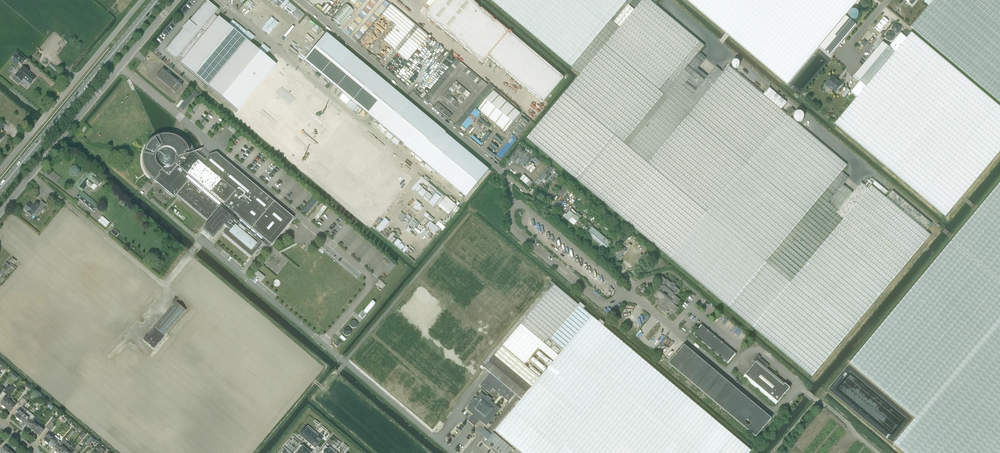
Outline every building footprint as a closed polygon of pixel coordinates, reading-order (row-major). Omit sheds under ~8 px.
[(488,57),(542,103),(564,78),(512,34),(513,33),(510,31),(473,0),(440,0),(430,12),(425,7),(420,12),(424,15),(425,14),(427,15),(483,63),(488,57)] [(642,0),(490,0),(580,75),(527,138),(669,258),(812,377),(931,235),(926,231),(932,224),(892,191),(886,198),(872,185),(869,189),(861,183),(853,193),(843,185),(849,178),(842,172),(847,165),(788,116),(729,66),(723,73),(716,67),(707,77),(698,69),(706,59),(699,53),(705,46),(650,0),(643,0),(634,10),(629,6),(630,4),(635,8),(642,0)] [(787,84),(819,47),(845,16),(859,0),(687,0),(787,84)] [(922,1),(928,6),(911,27),(999,102),(999,0),(923,0),(922,1)] [(186,27),(166,50),(176,58),(179,55),(184,59),(180,63),(221,98),(222,97),(238,111),(237,112),(236,114),(243,120),(250,125),(249,125),(259,134),(338,199),(339,198),(348,206),(364,188),(393,153),(384,145),(281,59),(276,66),(260,53),(260,52),(219,17),(218,18),(214,14),(217,10),(207,2),(188,25),(186,24),(185,26),(186,27)] [(340,26),(353,11),(345,4),(332,19),(340,26)] [(391,5),(382,15),(396,26),(383,41),(394,50),(407,35),(409,38),(397,52),(407,61),(419,46),(428,37),(391,5)] [(856,25),(845,16),(819,47),(830,57),(856,25)] [(857,97),(835,124),(945,217),(999,152),(999,107),(912,33),(907,38),(857,97)] [(851,92),(857,97),(907,38),(900,33),(889,47),(882,42),(879,46),(854,76),(860,81),(851,92)] [(326,34),(304,61),(386,130),(467,197),(489,170),(409,103),(326,34)] [(22,65),(26,59),(17,51),(12,57),(22,65)] [(456,59),(425,97),(429,100),(460,63),(456,59)] [(27,73),(28,72),(22,66),(14,76),(20,81),(22,78),(30,84),(35,78),(29,74),(27,73)] [(467,68),(463,72),(480,86),(483,82),(467,68)] [(175,93),(182,85),(162,69),(156,76),(175,93)] [(835,93),(842,85),(832,77),(830,79),(830,78),(829,79),(829,80),(825,85),(835,93)] [(458,78),(455,82),(471,96),(475,92),(458,78)] [(490,87),(458,125),(462,128),(494,91),(490,87)] [(462,89),(457,95),(461,99),(466,93),(462,89)] [(449,90),(445,94),(462,107),(465,103),(449,90)] [(521,114),(494,91),(478,110),(505,133),(521,114)] [(467,93),(462,100),(466,103),(471,97),(467,93)] [(194,98),(190,95),(179,107),(183,110),(194,98)] [(440,100),(437,104),(453,118),(457,114),(440,100)] [(791,117),(795,111),(791,108),(787,113),(791,117)] [(516,139),(529,123),(521,117),(509,133),(516,139)] [(238,132),(230,126),(228,129),(235,136),(238,132)] [(150,141),(143,168),(153,181),(174,198),(177,195),(207,221),(211,216),(213,217),(203,230),(213,239),(224,226),(227,229),(222,235),(222,236),(223,235),(251,258),(250,259),(263,244),(268,249),(271,245),(271,246),(294,219),(216,153),(209,156),(206,160),(195,152),(202,150),(190,154),(189,152),(189,151),(180,140),(182,136),(182,135),(179,139),(178,139),(172,136),(164,136),(151,141),(150,141)] [(507,148),(513,142),(510,139),(504,144),(507,148)] [(521,148),(511,160),(515,163),(517,160),(518,161),(521,162),(527,154),(521,148)] [(526,157),(520,164),(522,166),(525,168),(531,161),(533,159),(530,157),(529,159),(526,157)] [(540,165),(533,175),(535,177),(538,173),(540,175),(546,167),(544,165),(543,167),(540,165)] [(82,191),(86,186),(90,189),(94,184),(98,187),(102,182),(87,170),(74,185),(82,191)] [(547,170),(539,180),(541,182),(543,179),(545,180),(546,179),(547,180),(549,178),(546,176),(549,172),(547,170)] [(525,180),(522,178),(520,181),(529,188),(531,186),(529,184),(530,183),(526,179),(525,180)] [(545,188),(550,193),(560,183),(555,178),(545,188)] [(142,187),(147,191),(151,185),(147,182),(142,187)] [(560,191),(558,194),(558,195),(562,198),(565,194),(565,193),(566,193),(567,192),(568,192),(569,193),(570,194),(573,189),(569,186),(569,185),(568,185),(566,183),(565,185),(564,185),(564,186),(564,187),(563,187),(563,188),(562,188),(561,190),(560,191)] [(850,363),(915,418),(894,444),(905,452),(999,452),(999,183),(850,363)] [(94,213),(98,207),(80,192),(76,197),(94,213)] [(306,214),(318,200),(315,196),(302,211),(306,214)] [(355,213),(374,226),(374,217),(369,214),(369,212),(366,210),(366,209),(368,206),(372,209),(374,209),(374,197),(373,199),(370,199),(367,203),(366,208),(364,206),(362,208),(360,206),(357,206),(355,208),(355,213)] [(42,210),(46,204),(42,201),(39,204),(36,202),(32,206),(28,203),(24,208),(27,211),(27,212),(32,216),(33,214),(37,217),(42,210)] [(569,211),(564,217),(569,221),(585,234),(590,228),(574,215),(569,211)] [(751,451),(591,316),(554,285),(471,215),(456,234),(394,308),(350,360),(432,430),(483,370),(484,368),(502,346),(524,365),(538,348),(554,361),(540,378),(521,400),(496,430),(523,452),(748,452),(751,451)] [(114,222),(111,226),(117,231),(120,227),(114,222)] [(586,235),(605,251),(611,243),(592,227),(586,235)] [(618,240),(626,232),(624,229),(616,238),(618,240)] [(625,246),(632,237),(630,236),(623,244),(625,246)] [(617,259),(625,247),(622,245),(621,247),(618,251),(616,249),(612,255),(615,258),(617,259)] [(4,265),(6,267),(0,273),(3,275),(6,272),(9,269),(10,270),(11,268),(12,269),(13,268),(15,270),(16,268),(10,263),(9,265),(6,263),(4,265)] [(255,269),(252,273),(262,281),(265,277),(255,269)] [(659,290),(660,291),(659,292),(658,291),(654,296),(658,299),(656,301),(660,304),(657,307),(666,315),(668,312),(669,312),(671,309),(672,311),(675,313),(678,308),(674,305),(675,303),(677,305),(680,301),(678,299),(674,295),(675,294),(676,295),(680,290),(668,280),(667,281),(662,277),(659,280),(664,284),(664,285),(665,286),(664,287),(663,286),(659,290)] [(142,340),(153,349),(166,334),(185,311),(175,303),(146,337),(145,336),(142,340)] [(632,333),(634,331),(624,323),(623,325),(632,333)] [(728,365),(736,355),(702,326),(694,336),(728,365)] [(515,394),(521,400),(540,378),(524,365),(502,346),(484,368),(490,373),(480,385),(489,393),(493,389),(499,394),(498,395),(500,396),(494,403),(491,401),(492,400),(487,395),(486,397),(481,393),(475,400),(474,399),(469,404),(471,405),(467,409),(474,416),(473,417),(472,416),(468,421),(475,426),(479,421),(478,421),(479,420),(486,426),(490,421),(492,422),(496,417),(494,416),(500,409),(496,405),(502,397),(509,402),(515,394)] [(684,346),(669,365),(756,438),(772,420),(684,346)] [(790,389),(768,370),(767,369),(769,367),(760,359),(761,358),(758,356),(754,361),(756,363),(744,378),(776,405),(790,389)] [(10,387),(5,394),(7,396),(9,397),(15,389),(11,386),(10,387)] [(20,406),(27,396),(26,396),(25,395),(24,396),(22,398),(17,403),(20,406)] [(0,404),(6,408),(11,402),(8,400),(10,398),(9,397),(7,396),(0,404)] [(27,396),(20,406),(21,407),(28,399),(29,398),(27,396)] [(11,402),(6,408),(10,412),(17,403),(15,401),(13,404),(11,402)] [(20,420),(27,411),(22,407),(20,410),(15,416),(20,420)] [(27,411),(20,420),(25,424),(26,423),(28,425),(34,417),(35,417),(27,411)] [(34,417),(28,425),(30,426),(29,428),(34,432),(39,426),(34,422),(35,421),(35,420),(36,418),(34,417)] [(39,426),(34,432),(39,436),(44,430),(39,426)] [(307,426),(299,435),(303,439),(311,429),(307,426)] [(311,429),(303,439),(307,442),(315,432),(311,429)] [(315,432),(307,442),(311,445),(319,436),(315,432)] [(48,444),(53,438),(50,435),(48,434),(43,440),(48,444)] [(499,452),(508,452),(512,448),(497,435),(489,444),(499,452)] [(53,438),(48,444),(53,448),(54,447),(57,449),(61,443),(59,441),(60,439),(55,436),(53,438)] [(96,440),(91,436),(85,443),(87,445),(91,440),(94,442),(96,440)] [(319,436),(311,445),(315,448),(323,439),(319,436)] [(68,450),(71,446),(64,440),(61,443),(57,449),(58,450),(57,452),(59,452),(65,452),(68,450)]
